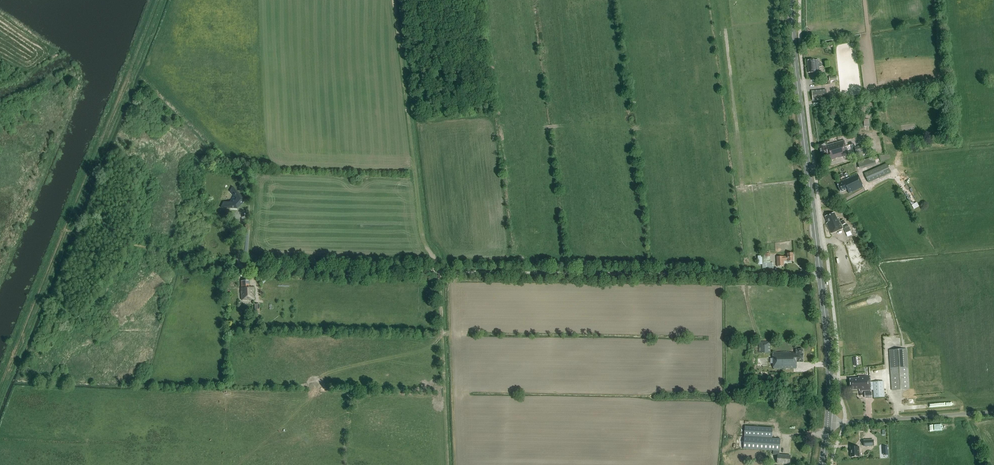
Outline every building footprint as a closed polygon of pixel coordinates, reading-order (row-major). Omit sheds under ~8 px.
[(820,63),(819,63),(818,60),(817,60),(807,61),(808,73),(812,73),(812,79),(818,78),(818,72),(819,72),(819,67),(821,66),(821,65),(821,64),(821,63),(820,63)] [(827,99),(826,89),(812,91),(812,101),(827,99)] [(829,161),(848,155),(844,140),(825,146),(824,143),(818,145),(822,157),(827,155),(829,161)] [(860,147),(859,144),(857,145),(857,146),(854,147),(856,154),(868,152),(866,145),(860,147)] [(859,168),(876,164),(874,157),(858,161),(859,168)] [(868,183),(891,173),(887,163),(864,173),(868,183)] [(849,194),(863,187),(857,174),(836,183),(841,192),(847,189),(849,194)] [(224,202),(221,207),(233,208),(237,209),(237,208),(243,203),(246,200),(245,199),(244,198),(239,193),(234,188),(230,192),(237,199),(235,203),(224,202)] [(831,234),(843,229),(838,218),(837,219),(834,213),(825,217),(828,223),(826,224),(831,234)] [(239,221),(232,216),(229,221),(235,226),(239,221)] [(769,257),(769,251),(763,252),(763,257),(762,257),(762,269),(773,268),(773,263),(771,263),(770,256),(769,257)] [(788,261),(793,261),(793,253),(787,254),(788,256),(783,257),(783,256),(777,257),(777,266),(784,266),(784,261),(788,261)] [(253,287),(250,287),(249,281),(241,281),(241,300),(248,300),(254,299),(253,287)] [(759,353),(770,353),(770,342),(759,342),(759,353)] [(909,390),(908,367),(906,349),(890,350),(891,368),(892,391),(909,390)] [(796,363),(803,362),(803,350),(796,350),(796,353),(791,353),(773,353),(773,369),(797,368),(796,363)] [(884,381),(870,382),(870,376),(858,377),(858,378),(849,379),(850,390),(859,389),(859,391),(859,393),(859,396),(862,396),(862,391),(873,390),(874,398),(885,397),(884,381)] [(779,455),(780,439),(772,438),(773,428),(745,426),(743,449),(773,450),(773,454),(778,455),(777,463),(790,464),(790,456),(779,455)] [(851,457),(860,457),(859,447),(850,447),(851,457)]
